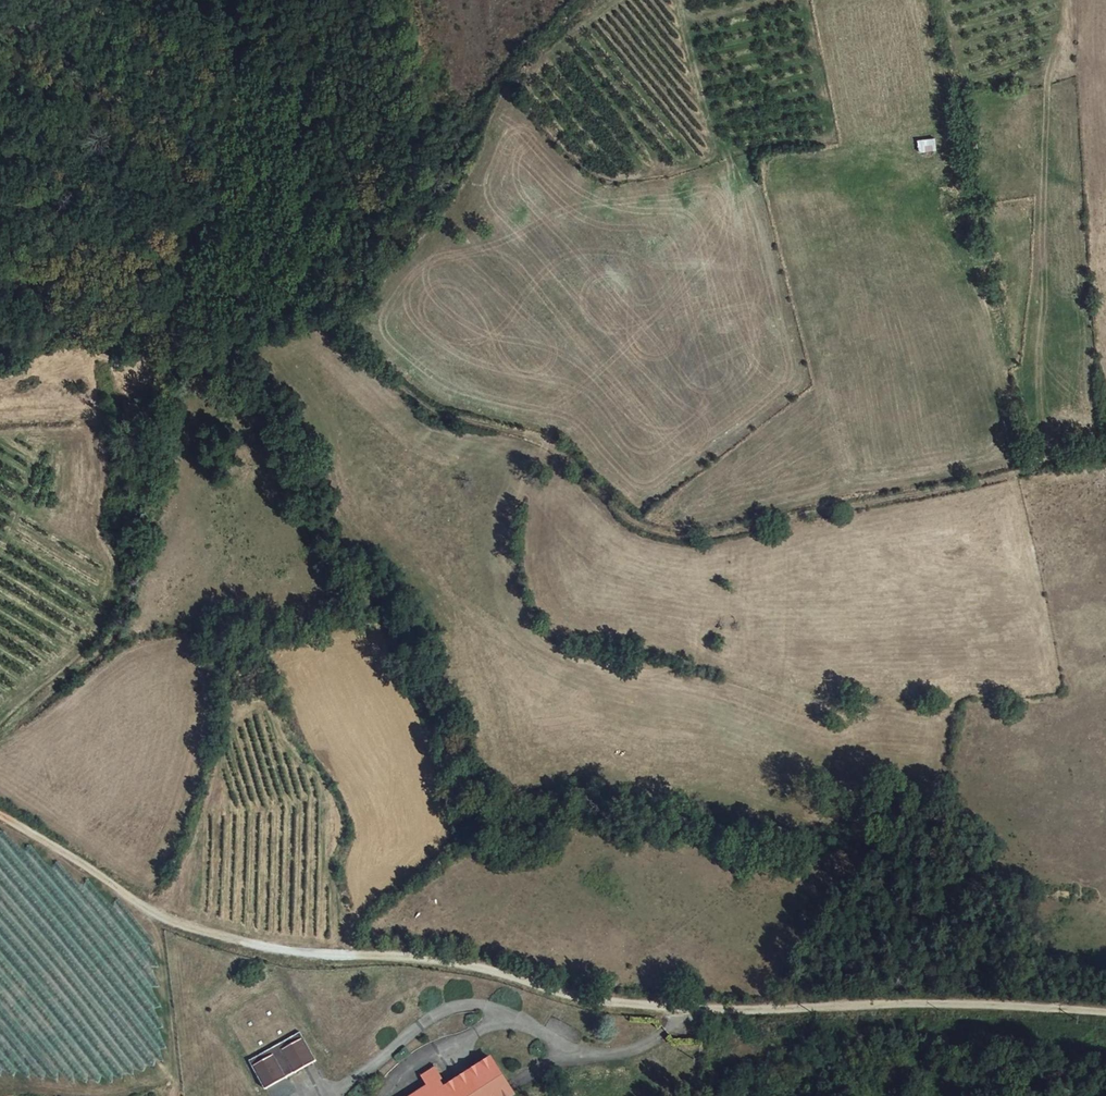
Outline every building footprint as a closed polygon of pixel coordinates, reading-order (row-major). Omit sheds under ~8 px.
[(318,1065),(303,1033),(250,1062),(268,1092),(318,1065)] [(495,1058),(448,1089),(444,1083),(447,1081),(437,1068),(422,1078),(429,1087),(416,1095),(520,1095),(495,1058)]
